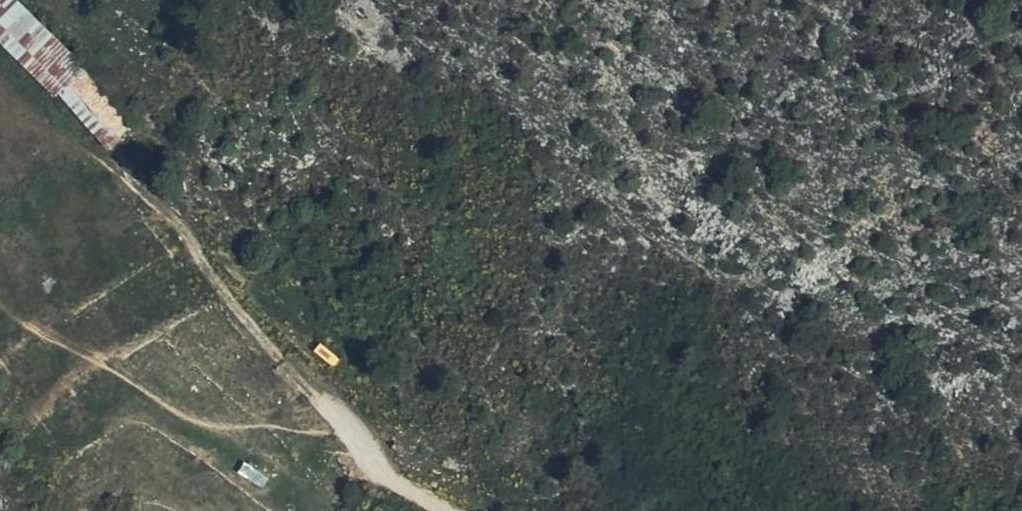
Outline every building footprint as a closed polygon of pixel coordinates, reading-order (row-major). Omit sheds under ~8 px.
[(19,0),(3,0),(0,3),(0,35),(59,95),(62,90),(115,144),(144,116),(92,64),(87,69),(19,0)] [(0,155),(0,182),(14,173),(3,154),(0,155)]
